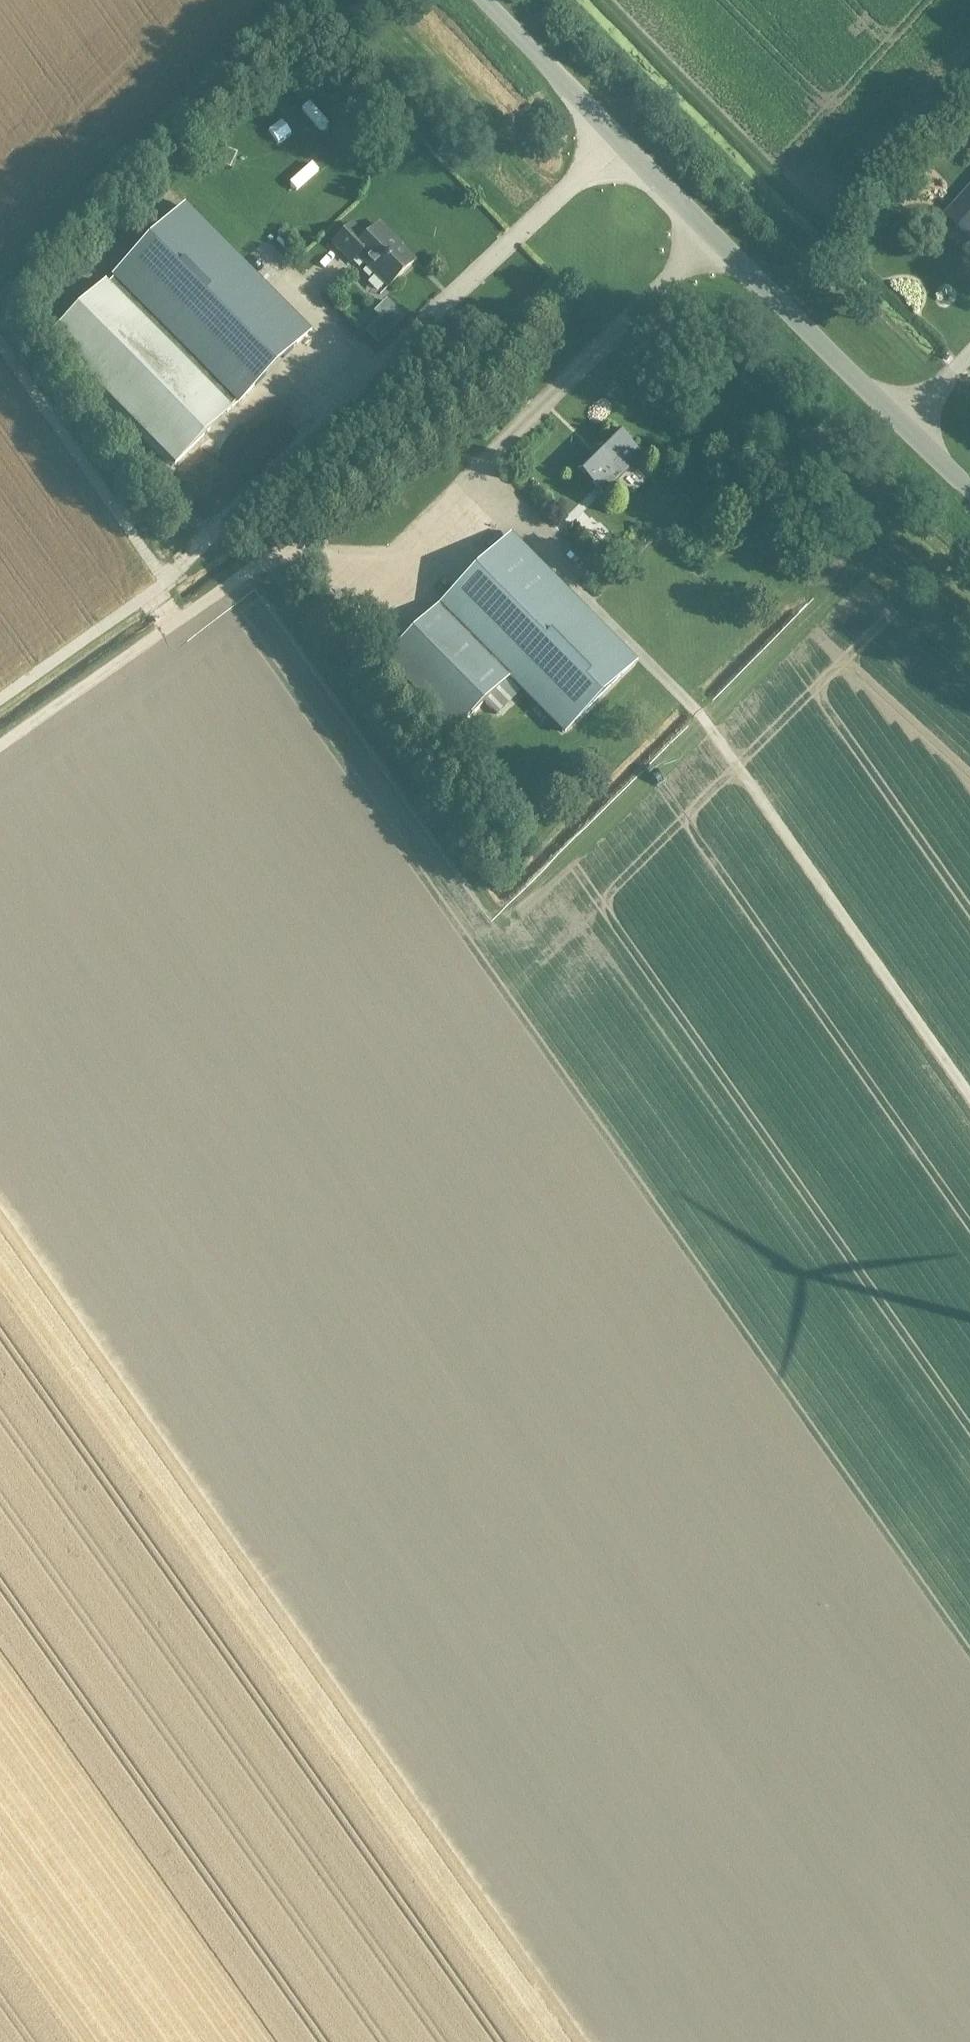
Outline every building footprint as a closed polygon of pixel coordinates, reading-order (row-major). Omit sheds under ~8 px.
[(225,149),(220,163),(231,168),(236,154),(225,149)] [(49,337),(170,462),(308,330),(187,204),(49,337)] [(352,225),(333,244),(351,262),(357,256),(388,287),(414,262),(392,240),(394,238),(380,224),(365,239),(352,225)] [(580,469),(603,493),(639,458),(616,434),(580,469)] [(564,731),(633,663),(510,538),(387,660),(456,730),(484,702),(496,715),(523,689),(564,731)]
